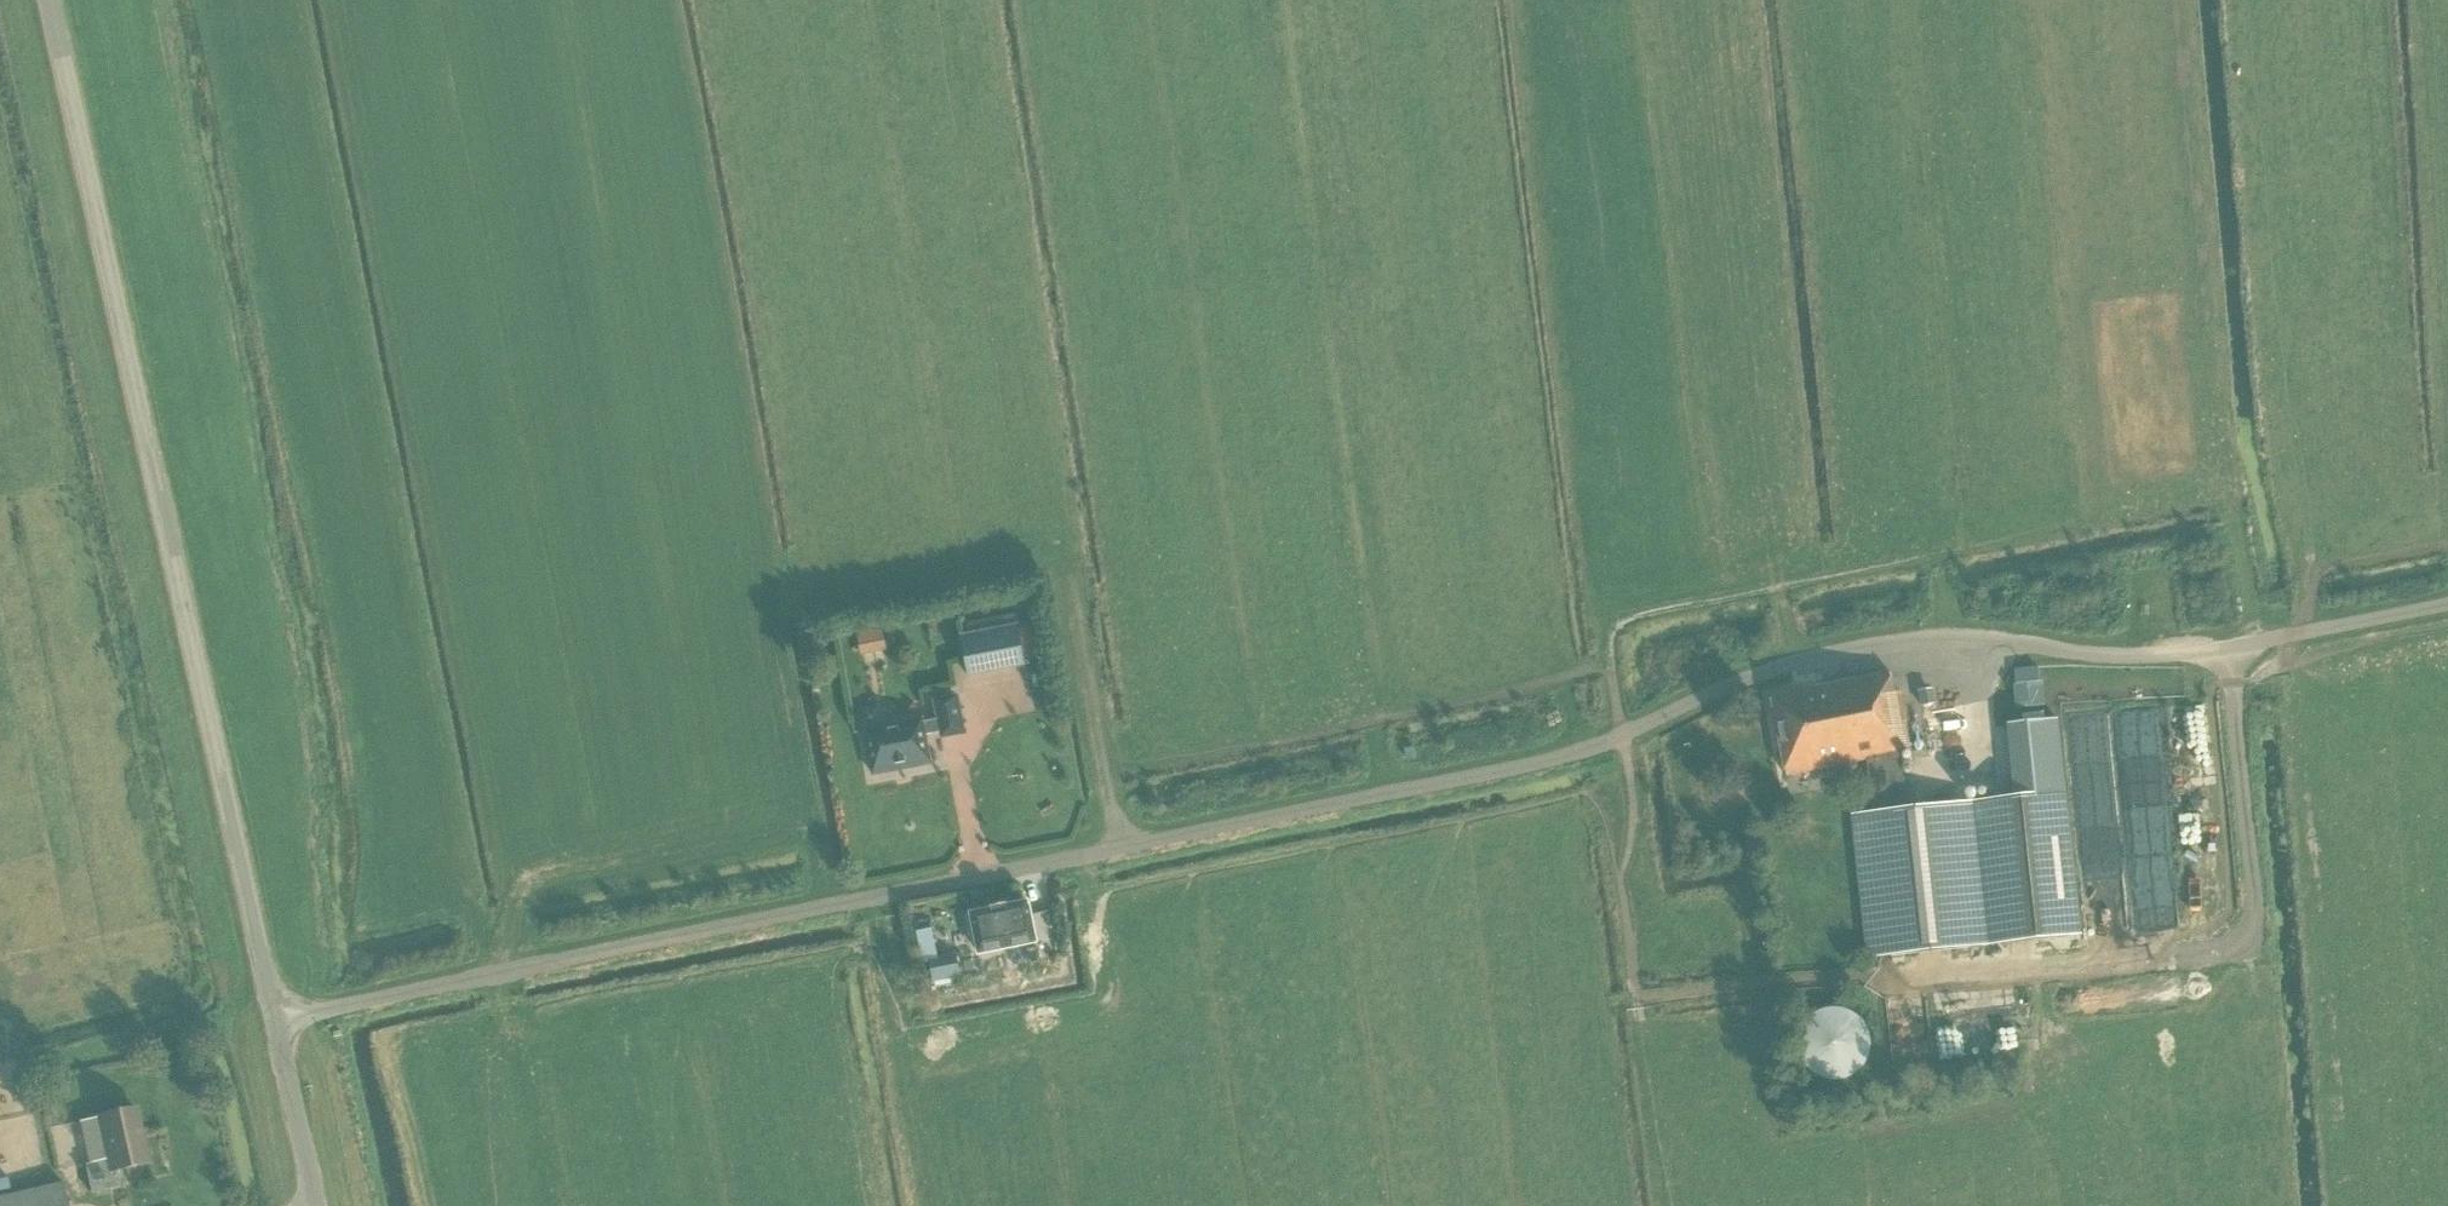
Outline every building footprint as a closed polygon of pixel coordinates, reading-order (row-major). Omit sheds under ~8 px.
[(1026,664),(1018,625),(960,636),(968,675),(1026,664)] [(2039,678),(2037,666),(2016,668),(2017,681),(2039,678)] [(1891,674),(1771,695),(1788,774),(1866,760),(1872,812),(1853,814),(1869,957),(2079,934),(2064,791),(2016,796),(1907,808),(1901,753),(1910,751),(1900,692),(1895,693),(1891,674)] [(2044,702),(2041,680),(2013,684),(2016,706),(2044,702)] [(965,733),(957,696),(936,701),(939,719),(923,722),(923,720),(865,731),(873,774),(931,763),(926,735),(942,732),(943,737),(965,733)] [(2016,796),(2064,791),(2057,718),(2008,723),(2008,724),(2016,796)] [(1030,951),(1023,912),(1002,916),(1002,914),(986,917),(987,919),(966,923),(974,962),(1030,951)] [(1799,1033),(1798,1041),(1798,1048),(1800,1055),(1803,1062),(1808,1068),(1813,1073),(1820,1076),(1827,1079),(1834,1079),(1841,1079),(1849,1077),(1855,1073),(1861,1069),(1865,1063),(1869,1056),(1871,1049),(1871,1042),(1870,1034),(1868,1027),(1864,1021),(1859,1016),(1853,1011),(1846,1008),(1839,1007),(1832,1007),(1824,1008),(1817,1011),(1811,1015),(1806,1020),(1802,1026),(1799,1033)] [(135,1108),(99,1116),(109,1159),(85,1164),(92,1192),(120,1186),(117,1170),(147,1163),(135,1108)] [(63,1182),(0,1196),(0,1205),(68,1205),(63,1182)]
